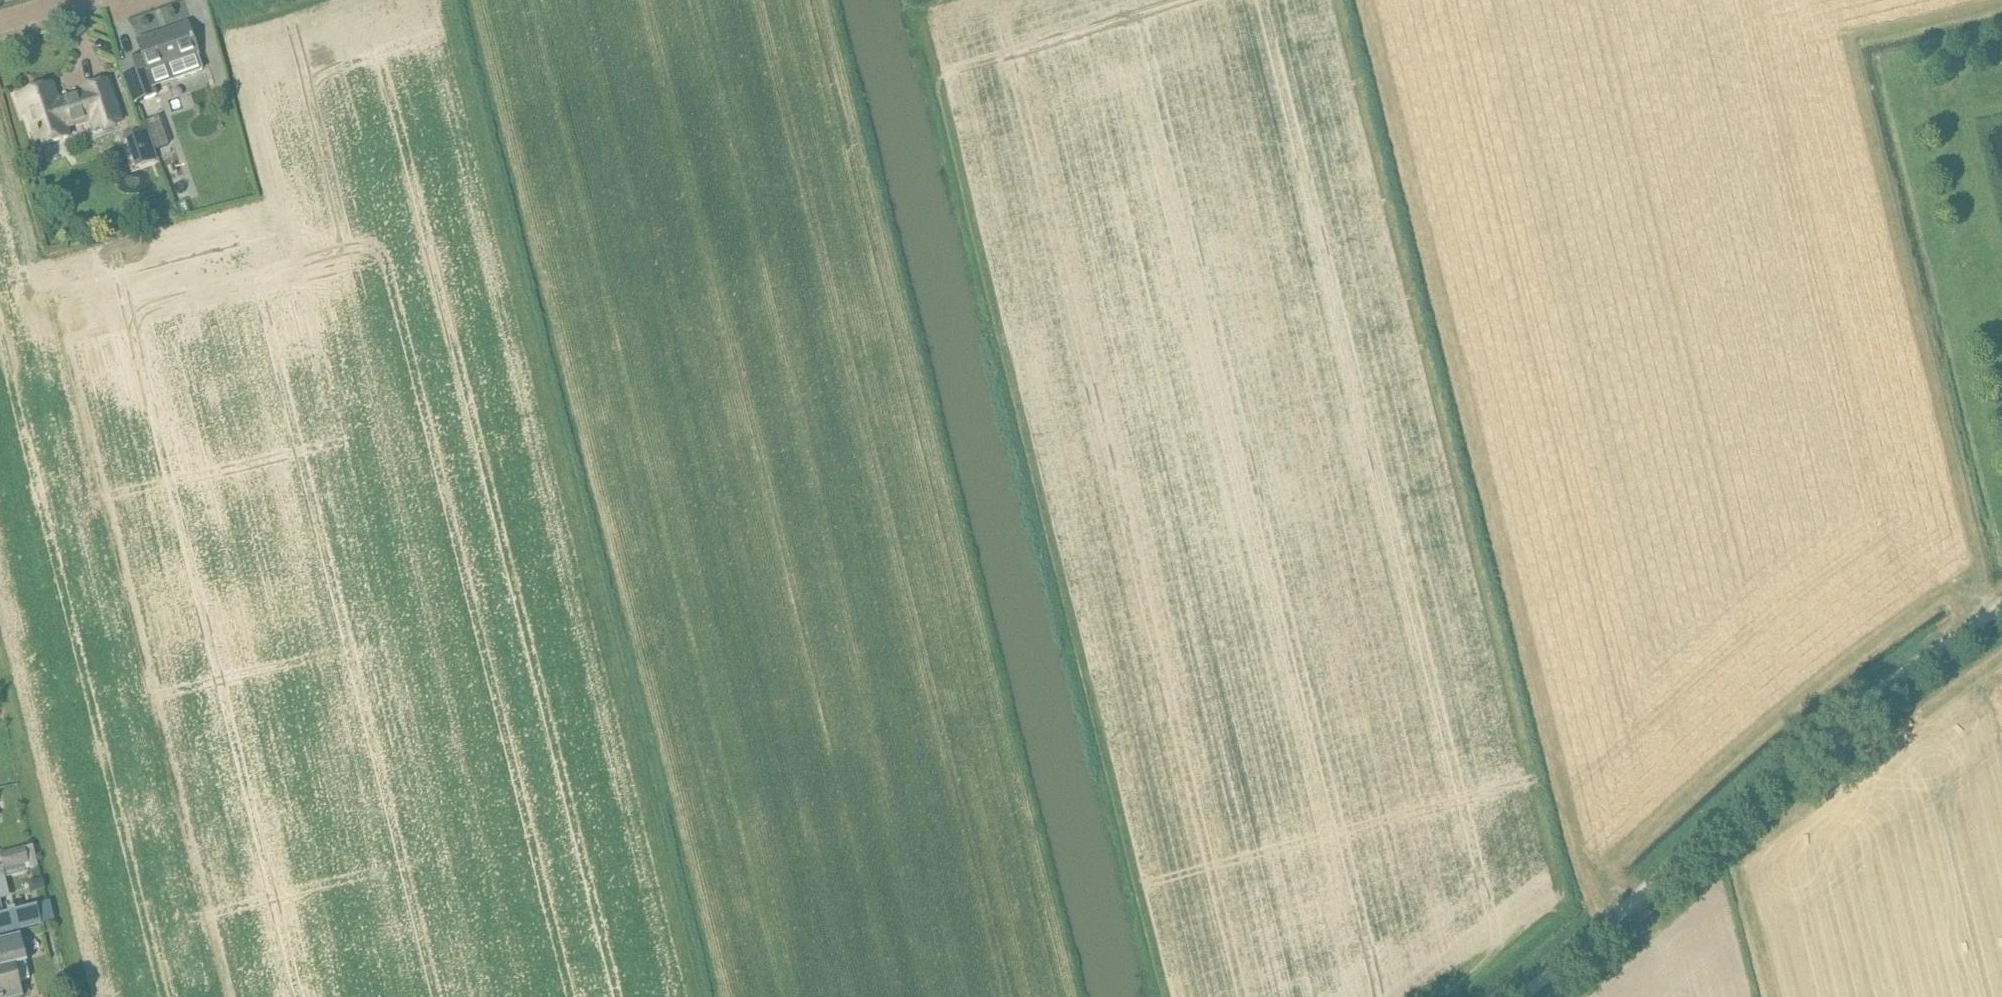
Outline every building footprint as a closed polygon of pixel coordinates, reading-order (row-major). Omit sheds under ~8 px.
[(120,65),(127,84),(134,103),(158,95),(155,88),(203,71),(198,54),(188,25),(138,42),(143,57),(120,65)] [(52,86),(18,97),(24,114),(28,113),(39,146),(69,137),(66,127),(92,118),(96,130),(121,121),(108,81),(83,89),(84,93),(58,102),(52,86)] [(136,111),(141,124),(164,116),(159,103),(136,111)] [(147,128),(125,135),(136,167),(158,160),(147,128)] [(186,200),(178,204),(182,215),(191,212),(186,200)] [(29,863),(26,848),(1,855),(4,869),(29,863)] [(21,980),(30,978),(26,962),(29,962),(22,934),(0,939),(0,996),(25,996),(21,980)]
